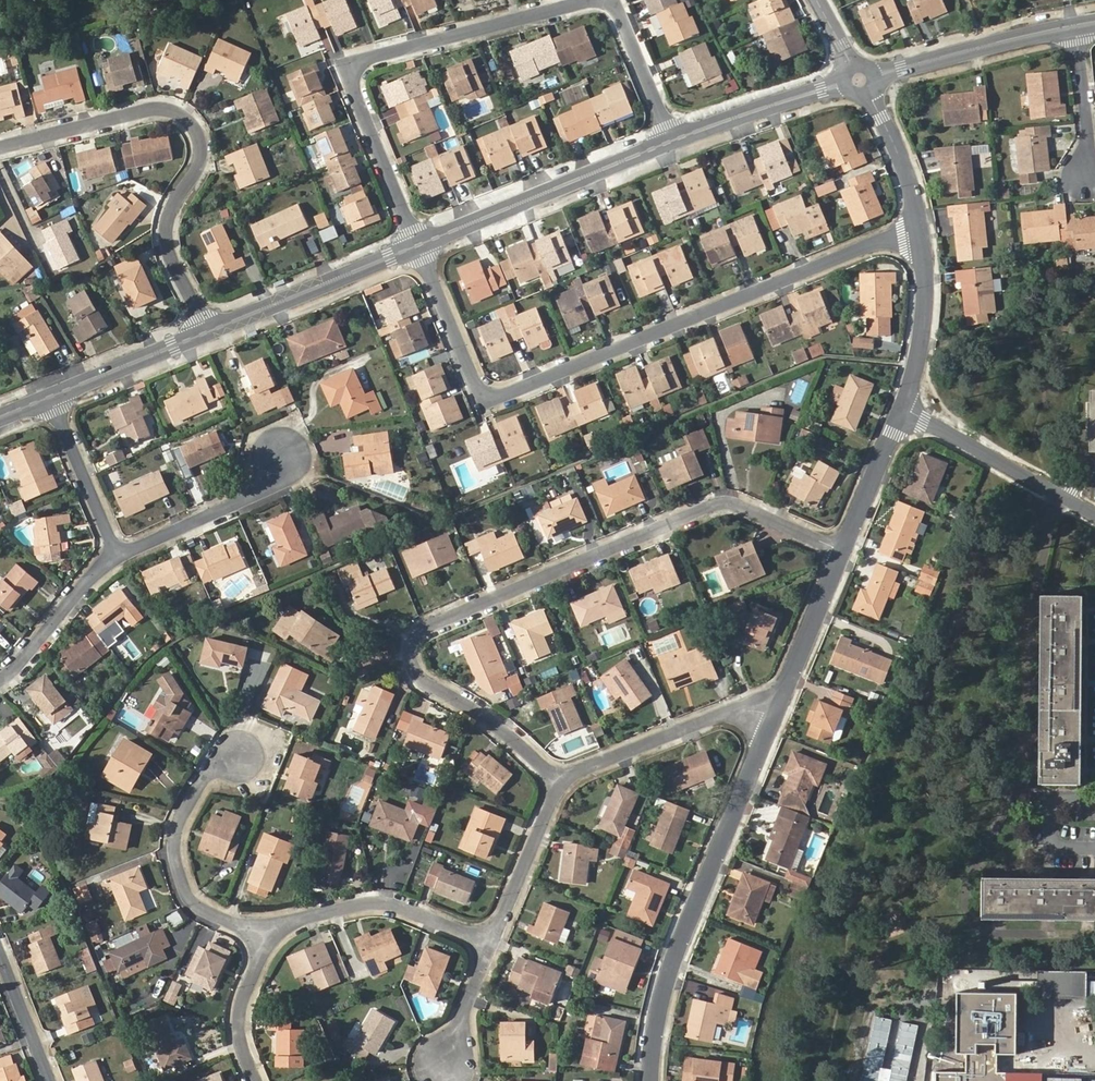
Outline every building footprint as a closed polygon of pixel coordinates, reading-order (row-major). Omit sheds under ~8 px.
[(308,6),(287,15),(299,43),(309,38),(310,41),(321,37),(318,29),(316,24),(323,22),(317,6),(314,0),(305,0),(308,6)] [(317,6),(323,22),(330,19),(332,23),(336,34),(348,30),(346,26),(356,23),(347,0),(332,0),(317,6)] [(403,0),(371,0),(380,22),(390,18),(391,22),(402,17),(398,9),(396,4),(404,1),(403,0)] [(413,3),(416,10),(426,6),(428,9),(438,5),(436,0),(412,0),(413,3)] [(677,5),(675,0),(646,0),(652,15),(658,13),(677,5)] [(768,31),(774,29),(793,20),(787,4),(783,5),(781,0),(759,0),(749,4),(762,34),(768,31)] [(870,38),(882,33),(881,31),(886,28),(888,31),(904,24),(894,0),(887,0),(859,12),(870,38)] [(916,23),(924,19),(923,17),(929,14),(928,11),(932,9),(933,12),(946,7),(943,0),(911,0),(907,2),(916,23)] [(689,17),(683,2),(677,5),(658,13),(664,28),(668,26),(675,43),(700,33),(692,16),(689,17)] [(948,11),(946,7),(933,12),(932,9),(928,11),(929,14),(931,18),(948,11)] [(774,29),(768,31),(762,34),(764,40),(768,39),(770,38),(775,50),(772,51),(777,62),(807,49),(802,37),(799,38),(797,35),(800,33),(797,27),(800,26),(797,19),(793,20),(774,29)] [(672,45),(675,43),(668,26),(664,28),(672,45)] [(569,37),(586,30),(585,27),(567,34),(569,37)] [(567,34),(552,40),(561,61),(563,66),(578,60),(579,62),(596,56),(586,30),(569,37),(567,34)] [(882,33),(870,38),(872,42),(884,38),(882,33)] [(552,40),(551,36),(528,45),(529,48),(512,55),(522,81),(540,74),(539,71),(561,61),(552,40)] [(229,73),(242,79),(252,54),(220,40),(207,70),(215,75),(218,69),(224,71),(225,70),(229,72),(229,73)] [(711,57),(705,42),(680,53),(686,68),(689,67),(696,84),(721,73),(715,56),(711,57)] [(134,45),(140,65),(146,63),(140,43),(134,45)] [(190,89),(203,59),(171,45),(160,68),(173,74),(174,72),(178,75),(178,77),(183,79),(181,85),(190,89)] [(529,48),(528,45),(511,52),(512,55),(529,48)] [(112,68),(104,70),(109,87),(123,83),(123,82),(127,81),(127,82),(134,80),(136,87),(145,84),(136,53),(110,60),(112,68)] [(292,73),(295,81),(302,96),(298,98),(302,106),(305,105),(325,96),(319,79),(316,72),(319,71),(315,63),(292,73)] [(450,73),(458,93),(459,96),(483,86),(474,63),(466,67),(464,63),(448,70),(450,73)] [(51,106),(49,101),(64,98),(63,96),(67,95),(68,97),(75,95),(76,100),(85,98),(77,67),(43,76),(47,91),(34,94),(38,109),(51,106)] [(696,84),(689,67),(686,68),(688,73),(684,75),(689,87),(696,84)] [(173,74),(160,68),(158,73),(171,79),(173,74)] [(240,83),(242,79),(229,73),(227,77),(240,83)] [(412,108),(428,101),(425,94),(428,93),(419,73),(391,84),(395,94),(391,95),(396,105),(405,102),(409,101),(412,108)] [(451,96),(458,93),(450,73),(443,76),(451,96)] [(1054,91),(1058,91),(1056,73),(1029,75),(1032,117),(1065,114),(1064,106),(1059,106),(1059,97),(1055,97),(1054,91)] [(302,96),(295,81),(292,82),(298,98),(302,96)] [(627,82),(621,84),(631,109),(636,107),(627,82)] [(17,116),(26,114),(18,83),(0,87),(0,114),(4,113),(4,111),(8,110),(9,112),(16,110),(17,116)] [(605,95),(590,101),(601,125),(615,119),(614,116),(631,109),(621,84),(604,91),(605,95)] [(987,108),(985,84),(976,85),(976,90),(967,90),(967,94),(960,94),(960,91),(942,92),(945,123),(979,120),(979,109),(987,108)] [(483,86),(459,96),(460,100),(485,90),(483,86)] [(279,121),(265,88),(235,101),(239,109),(244,107),(246,113),(249,112),(251,117),(249,118),(254,131),(279,121)] [(540,104),(553,99),(551,93),(538,98),(540,104)] [(332,103),(329,94),(325,96),(305,105),(307,111),(314,128),(335,120),(331,111),(328,104),(332,103)] [(64,98),(49,101),(51,106),(65,102),(64,98)] [(439,129),(428,101),(412,108),(415,115),(411,117),(399,121),(404,133),(407,132),(411,141),(439,129)] [(601,125),(590,101),(573,108),(574,111),(559,117),(567,135),(570,142),(584,136),(583,132),(601,125)] [(614,116),(615,119),(633,112),(631,109),(614,116)] [(314,128),(307,111),(304,113),(311,129),(314,128)] [(536,117),(512,127),(513,130),(538,121),(536,117)] [(567,135),(559,117),(555,119),(562,137),(567,135)] [(250,133),(254,131),(249,118),(244,120),(250,133)] [(520,147),(524,156),(532,153),(531,150),(547,144),(538,121),(513,130),(518,143),(520,147)] [(327,159),(330,167),(344,161),(341,154),(348,151),(344,142),(342,136),(345,134),(342,125),(317,135),(320,142),(327,159)] [(584,136),(602,128),(601,125),(583,132),(584,136)] [(847,171),(866,163),(862,155),(859,156),(855,148),(851,150),(849,144),(852,142),(846,126),(821,136),(833,167),(843,163),(847,171)] [(1022,172),(1049,170),(1047,151),(1043,151),(1042,146),(1047,145),(1046,135),(1050,135),(1049,126),(1017,130),(1022,172)] [(513,130),(512,127),(484,138),(496,167),(505,163),(506,166),(518,161),(513,150),(511,146),(518,143),(513,130)] [(132,140),(137,165),(174,157),(169,136),(141,141),(140,138),(132,140)] [(797,164),(788,140),(780,143),(790,167),(797,164)] [(327,159),(320,142),(317,144),(324,161),(327,159)] [(765,166),(759,168),(765,184),(772,181),(773,183),(781,180),(779,177),(792,172),(793,174),(800,171),(797,164),(790,167),(780,143),(759,151),(763,161),(765,166)] [(255,144),(226,156),(229,165),(235,162),(238,169),(239,168),(241,172),(239,173),(245,186),(269,177),(255,144)] [(548,147),(547,144),(531,150),(532,153),(548,147)] [(968,144),(935,147),(936,157),(941,157),(942,165),(947,165),(947,172),(942,172),(944,189),(972,186),(968,144)] [(464,146),(441,156),(442,159),(466,149),(464,146)] [(86,155),(85,151),(77,153),(84,179),(117,170),(111,149),(98,152),(86,155)] [(448,176),(452,185),(461,182),(459,178),(475,172),(466,149),(442,159),(447,172),(448,176)] [(752,171),(750,166),(744,153),(724,161),(736,192),(749,186),(750,189),(765,184),(759,168),(752,171)] [(358,164),(355,156),(344,161),(330,167),(333,174),(340,190),(361,181),(358,172),(355,165),(358,164)] [(442,159),(441,156),(412,168),(424,196),(434,192),(435,195),(446,190),(441,178),(440,174),(447,172),(442,159)] [(36,180),(27,186),(40,208),(60,196),(46,174),(51,170),(46,163),(31,171),(36,180)] [(690,196),(683,199),(688,211),(690,214),(704,208),(703,205),(716,199),(704,170),(684,178),(689,191),(690,196)] [(476,175),(475,172),(459,178),(461,182),(476,175)] [(793,174),(792,172),(779,177),(781,180),(793,175),(793,174)] [(23,186),(32,179),(28,173),(19,180),(23,186)] [(240,188),(245,186),(239,173),(235,175),(240,188)] [(340,190),(333,174),(330,175),(337,192),(340,190)] [(870,193),(873,191),(870,183),(873,181),(870,174),(851,181),(854,188),(844,193),(857,224),(883,214),(876,197),(872,199),(870,193)] [(814,186),(818,197),(836,190),(832,179),(814,186)] [(772,181),(765,184),(768,191),(775,189),(773,183),(772,181)] [(1009,183),(999,183),(999,197),(1009,197),(1009,183)] [(681,194),(677,185),(669,188),(671,192),(654,198),(664,221),(688,211),(683,199),(681,194)] [(671,192),(669,188),(653,195),(654,198),(671,192)] [(135,209),(140,212),(146,205),(133,195),(128,201),(119,193),(110,204),(114,207),(97,227),(114,241),(130,221),(131,220),(128,218),(135,209)] [(346,205),(353,221),(356,229),(380,219),(377,210),(374,211),(371,205),(367,196),(346,205)] [(775,208),(781,223),(788,221),(789,225),(794,236),(802,232),(805,231),(804,228),(814,225),(803,197),(775,208)] [(717,203),(716,199),(703,205),(704,208),(717,203)] [(633,203),(617,209),(618,213),(634,206),(633,203)] [(989,203),(951,208),(952,216),(956,215),(957,225),(962,225),(962,232),(958,232),(959,250),(988,247),(984,212),(990,211),(989,203)] [(269,244),(279,240),(309,226),(300,205),(252,226),(262,247),(269,244)] [(350,223),(353,221),(346,205),(343,206),(350,223)] [(59,212),(62,220),(77,214),(74,206),(59,212)] [(617,209),(608,213),(613,222),(614,227),(619,239),(643,229),(634,206),(618,213),(617,209)] [(1064,226),(1062,206),(1056,206),(1056,210),(1047,212),(1047,215),(1040,216),(1040,212),(1022,214),(1026,242),(1059,238),(1058,227),(1064,226)] [(34,224),(42,220),(38,211),(35,212),(33,208),(28,211),(34,224)] [(773,232),(782,228),(781,223),(775,208),(765,212),(773,232)] [(132,222),(140,212),(135,209),(128,218),(131,220),(130,221),(132,222)] [(690,214),(688,211),(664,221),(665,224),(690,214)] [(314,216),(318,229),(328,226),(324,213),(314,216)] [(607,230),(605,225),(600,213),(580,221),(592,250),(604,245),(606,248),(621,242),(619,239),(614,227),(607,230)] [(755,216),(727,227),(728,231),(733,242),(739,240),(741,244),(746,256),(757,252),(756,249),(766,244),(755,216)] [(1066,217),(1067,226),(1068,237),(1076,237),(1077,247),(1094,246),(1094,218),(1091,219),(1092,222),(1085,223),(1085,219),(1075,220),(1075,216),(1066,217)] [(804,228),(805,231),(802,232),(807,242),(830,233),(825,220),(814,225),(804,228)] [(47,242),(60,269),(79,260),(67,233),(72,230),(67,221),(45,231),(49,241),(47,242)] [(230,248),(232,246),(222,225),(204,233),(212,253),(207,255),(217,277),(225,274),(226,275),(228,274),(243,267),(239,260),(236,261),(232,252),(230,248)] [(325,243),(340,237),(335,225),(321,231),(325,243)] [(728,231),(727,227),(702,237),(704,241),(728,231)] [(643,229),(619,239),(621,242),(645,233),(643,229)] [(730,260),(738,257),(735,247),(733,242),(728,231),(704,241),(713,263),(728,257),(730,260)] [(561,232),(544,239),(546,242),(562,235),(561,232)] [(0,233),(0,268),(16,284),(32,268),(18,252),(15,255),(0,238),(2,236),(0,233)] [(544,239),(536,242),(541,252),(543,257),(547,268),(571,259),(562,235),(546,242),(544,239)] [(18,252),(2,236),(0,238),(15,255),(18,252)] [(281,245),(279,240),(269,244),(271,249),(281,245)] [(535,260),(533,255),(528,242),(508,250),(512,260),(501,264),(510,284),(520,280),(533,274),(534,278),(542,275),(545,283),(552,280),(549,272),(547,268),(543,257),(535,260)] [(604,245),(592,250),(593,253),(606,248),(604,245)] [(682,247),(654,257),(655,260),(660,272),(667,269),(669,274),(674,286),(685,281),(683,278),(693,274),(682,247)] [(543,257),(541,252),(533,255),(535,260),(543,257)] [(655,260),(654,257),(629,267),(631,270),(655,260)] [(714,267),(730,260),(728,257),(713,263),(714,267)] [(571,259),(547,268),(549,272),(553,270),(572,262),(571,259)] [(118,267),(129,293),(135,305),(156,296),(143,267),(141,268),(137,260),(118,267)] [(657,290),(666,286),(662,277),(660,272),(655,260),(631,270),(640,293),(656,287),(657,290)] [(460,270),(472,300),(484,295),(485,297),(494,294),(493,292),(499,288),(494,273),(487,276),(485,271),(481,261),(460,270)] [(500,266),(492,269),(494,273),(499,288),(508,285),(500,266)] [(991,269),(959,272),(960,282),(964,281),(965,291),(970,290),(970,297),(966,297),(967,315),(984,314),(995,313),(991,269)] [(552,280),(553,283),(558,281),(553,270),(549,272),(552,280)] [(533,274),(520,280),(521,283),(534,278),(533,274)] [(886,292),(889,292),(889,283),(894,282),(893,274),(861,275),(863,317),(891,316),(890,298),(886,299),(886,292)] [(609,276),(585,286),(586,289),(610,280),(609,276)] [(994,290),(1001,288),(999,278),(992,279),(994,290)] [(552,280),(545,283),(547,289),(555,286),(553,283),(552,280)] [(593,305),(596,314),(605,311),(604,307),(619,301),(610,280),(586,289),(591,300),(593,305)] [(381,284),(365,291),(367,295),(383,288),(381,284)] [(586,289),(585,286),(557,296),(568,325),(578,321),(579,324),(590,319),(586,308),(584,303),(591,300),(586,289)] [(642,296),(657,290),(656,287),(640,293),(642,296)] [(385,335),(393,332),(394,331),(396,330),(408,326),(405,318),(410,316),(419,312),(410,290),(383,301),(389,315),(386,317),(390,325),(382,329),(385,335)] [(94,310),(96,309),(87,291),(68,302),(82,325),(74,329),(82,342),(107,328),(99,312),(96,313),(94,310)] [(803,333),(805,340),(821,333),(819,328),(817,325),(831,319),(821,292),(798,301),(801,310),(803,315),(797,318),(803,333)] [(135,305),(129,293),(126,295),(133,309),(157,299),(156,296),(135,305)] [(586,308),(593,305),(591,300),(584,303),(586,308)] [(383,301),(376,304),(382,318),(386,317),(389,315),(383,301)] [(604,307),(605,311),(621,305),(619,301),(604,307)] [(505,307),(516,335),(523,332),(525,337),(530,348),(540,344),(539,340),(549,336),(538,308),(518,316),(512,303),(505,306),(505,307)] [(25,329),(42,357),(60,347),(38,311),(36,312),(32,305),(13,316),(18,323),(15,324),(20,332),(25,329)] [(516,335),(505,307),(498,310),(501,320),(481,328),(492,356),(502,352),(503,356),(514,351),(511,343),(509,338),(516,335)] [(788,339),(803,333),(797,318),(790,321),(787,316),(783,307),(761,316),(773,343),(787,337),(788,339)] [(797,318),(795,313),(787,316),(790,321),(797,318)] [(986,322),(984,314),(967,315),(969,327),(986,322)] [(408,326),(413,323),(410,316),(405,318),(408,326)] [(817,325),(819,328),(832,322),(831,319),(817,325)] [(426,329),(422,320),(413,323),(408,326),(396,330),(401,339),(398,341),(397,339),(392,341),(399,358),(429,346),(422,330),(426,329)] [(335,321),(317,329),(319,333),(337,325),(335,321)] [(568,325),(573,337),(583,332),(580,324),(579,324),(578,321),(568,325)] [(725,365),(726,368),(741,362),(739,360),(752,354),(740,324),(720,333),(725,345),(727,350),(720,353),(725,365)] [(319,333),(317,329),(290,340),(299,364),(346,346),(337,325),(319,333)] [(432,345),(426,329),(422,330),(429,346),(432,345)] [(852,335),(851,346),(872,348),(873,338),(852,335)] [(787,337),(773,343),(773,345),(788,339),(787,337)] [(719,348),(715,340),(706,343),(708,346),(691,352),(692,353),(700,375),(725,365),(720,353),(719,348)] [(708,346),(706,343),(690,349),(691,352),(708,346)] [(796,364),(808,358),(803,346),(790,351),(796,364)] [(693,379),(701,376),(700,375),(692,353),(684,356),(693,379)] [(670,357),(654,364),(655,367),(671,361),(670,357)] [(246,367),(249,374),(267,366),(264,359),(246,367)] [(654,364),(646,367),(650,377),(651,381),(656,394),(681,384),(671,361),(655,367),(654,364)] [(444,381),(448,380),(441,365),(437,366),(444,381)] [(702,378),(726,368),(725,365),(700,375),(701,376),(702,378)] [(252,387),(253,390),(256,390),(258,393),(252,396),(251,396),(259,414),(278,406),(279,408),(288,404),(282,391),(273,394),(270,388),(276,385),(267,366),(249,374),(254,386),(252,387)] [(442,393),(451,389),(448,380),(444,381),(437,366),(414,375),(425,400),(437,394),(442,393)] [(643,403),(658,397),(656,394),(651,381),(644,385),(642,380),(637,367),(617,375),(629,405),(642,400),(643,403)] [(323,383),(331,400),(340,397),(341,401),(348,416),(369,408),(372,413),(380,409),(373,393),(365,396),(354,371),(323,383)] [(735,389),(749,382),(745,373),(731,380),(735,389)] [(411,376),(421,401),(425,400),(414,375),(411,376)] [(851,375),(833,420),(855,429),(873,384),(851,375)] [(651,381),(650,377),(642,380),(644,385),(651,381)] [(180,399),(168,404),(175,422),(209,407),(207,403),(215,399),(206,379),(198,382),(200,387),(179,396),(180,399)] [(799,403),(808,383),(798,379),(790,399),(799,403)] [(220,383),(213,387),(218,398),(225,394),(220,383)] [(573,410),(579,425),(594,419),(592,416),(607,410),(596,384),(574,393),(578,403),(579,407),(573,410)] [(656,394),(658,397),(682,387),(681,384),(656,394)] [(132,398),(133,402),(137,411),(145,408),(139,394),(132,398)] [(425,400),(421,401),(427,416),(431,415),(436,429),(463,419),(453,397),(445,400),(440,402),(437,394),(425,400)] [(603,400),(608,410),(614,407),(609,397),(603,400)] [(564,431),(579,425),(573,410),(565,413),(564,409),(560,399),(538,408),(548,434),(562,428),(564,431)] [(137,411),(133,402),(111,411),(119,429),(121,428),(126,427),(128,432),(133,443),(152,435),(143,414),(140,416),(137,411)] [(665,417),(673,415),(670,403),(662,405),(665,417)] [(738,422),(736,438),(756,440),(756,437),(760,438),(760,441),(779,443),(783,412),(764,409),(763,418),(739,414),(738,422)] [(592,416),(594,419),(608,413),(607,410),(592,416)] [(431,415),(427,416),(433,431),(436,429),(431,415)] [(502,458),(503,461),(518,455),(517,452),(529,447),(517,417),(497,425),(503,438),(505,442),(497,445),(502,458)] [(728,437),(736,438),(738,422),(730,421),(728,437)] [(550,437),(564,431),(562,428),(548,434),(550,437)] [(692,475),(693,478),(704,474),(696,453),(711,447),(703,429),(688,435),(691,445),(679,450),(682,458),(661,466),(670,487),(687,481),(686,478),(692,475)] [(804,429),(800,439),(810,443),(814,433),(804,429)] [(210,434),(219,455),(227,451),(217,431),(210,434)] [(468,445),(478,468),(502,458),(497,445),(495,441),(492,432),(483,435),(484,438),(468,445)] [(174,450),(183,470),(219,455),(210,434),(174,450)] [(355,454),(345,456),(349,478),(371,475),(369,467),(374,466),(374,471),(379,474),(393,472),(387,434),(356,438),(357,446),(358,446),(366,445),(367,452),(355,454)] [(484,438),(483,435),(467,442),(468,445),(484,438)] [(12,453),(26,487),(23,488),(28,498),(57,486),(53,476),(48,478),(33,443),(12,453)] [(357,446),(353,446),(355,454),(367,452),(366,445),(358,446),(357,446)] [(517,452),(518,455),(530,450),(529,447),(517,452)] [(121,451),(108,457),(112,466),(125,460),(121,451)] [(918,477),(915,478),(912,485),(908,483),(904,494),(930,504),(947,464),(924,455),(919,468),(921,471),(918,477)] [(479,471),(503,461),(502,458),(478,468),(479,471)] [(828,486),(831,488),(840,471),(821,461),(813,477),(808,475),(804,481),(797,477),(789,491),(809,502),(808,504),(812,506),(813,504),(817,506),(826,489),(828,486)] [(116,490),(124,509),(142,501),(143,504),(169,492),(160,472),(116,490)] [(595,484),(608,512),(623,505),(625,507),(646,499),(636,476),(609,489),(605,480),(595,484)] [(20,499),(7,504),(13,518),(26,513),(20,499)] [(566,527),(567,530),(587,521),(578,500),(552,510),(548,500),(532,507),(544,536),(548,534),(566,527)] [(142,501),(124,509),(127,515),(145,508),(143,504),(142,501)] [(623,505),(608,512),(609,514),(625,507),(623,505)] [(369,528),(370,532),(390,524),(387,517),(369,510),(363,512),(360,506),(327,520),(324,513),(314,517),(327,546),(369,528)] [(36,525),(38,539),(40,539),(41,546),(43,554),(61,551),(60,543),(62,543),(61,532),(58,532),(58,525),(61,525),(66,524),(64,514),(37,518),(38,525),(36,525)] [(270,523),(280,546),(275,547),(283,565),(307,554),(290,514),(270,523)] [(905,554),(912,538),(918,524),(896,514),(879,554),(901,563),(905,554)] [(550,537),(567,530),(566,527),(548,534),(550,537)] [(507,561),(508,563),(523,557),(514,535),(498,541),(494,533),(480,539),(484,549),(492,569),(504,565),(503,562),(507,561)] [(406,553),(412,567),(418,565),(421,573),(446,563),(445,560),(457,555),(449,536),(406,553)] [(915,539),(912,538),(905,554),(909,555),(915,539)] [(480,539),(468,544),(472,555),(484,549),(480,539)] [(719,557),(723,567),(730,564),(738,584),(761,574),(753,555),(757,553),(752,543),(719,557)] [(222,551),(220,547),(204,554),(215,579),(247,565),(238,544),(227,549),(222,551)] [(321,555),(325,563),(332,560),(328,552),(321,555)] [(765,573),(757,553),(753,555),(761,574),(765,573)] [(188,572),(198,568),(191,554),(181,558),(188,572)] [(669,580),(671,585),(680,582),(669,556),(631,571),(641,592),(654,587),(669,580)] [(162,569),(161,567),(144,574),(153,594),(160,590),(161,593),(164,591),(163,589),(180,581),(182,586),(192,581),(188,572),(181,558),(164,565),(165,567),(162,569)] [(730,564),(723,567),(731,586),(738,584),(730,564)] [(23,595),(31,586),(32,587),(38,580),(19,565),(6,580),(5,579),(0,585),(0,601),(9,608),(21,593),(23,595)] [(418,565),(412,567),(415,575),(421,573),(418,565)] [(365,579),(363,574),(362,571),(342,579),(346,588),(351,586),(356,597),(354,597),(355,600),(357,599),(358,603),(377,595),(396,587),(388,569),(370,577),(365,579)] [(936,576),(924,571),(919,581),(932,586),(936,576)] [(853,612),(879,622),(894,585),(874,576),(866,595),(861,593),(853,612)] [(656,592),(671,585),(669,580),(654,587),(656,592)] [(930,589),(919,584),(915,594),(927,599),(930,589)] [(574,604),(583,625),(623,608),(614,587),(574,604)] [(96,631),(104,642),(113,635),(107,627),(128,612),(131,616),(129,618),(133,623),(143,615),(122,589),(95,611),(96,614),(88,620),(96,631)] [(11,611),(23,595),(21,593),(9,608),(11,611)] [(1074,594),(1039,594),(1038,755),(1040,781),(1072,781),(1074,594)] [(377,595),(358,603),(356,604),(358,610),(380,601),(377,595)] [(770,628),(773,629),(775,631),(782,614),(759,605),(750,626),(742,624),(736,637),(761,647),(770,628)] [(312,621),(314,618),(304,612),(303,614),(293,608),(278,630),(288,637),(291,632),(320,651),(331,635),(312,621)] [(545,612),(542,613),(547,626),(541,629),(544,636),(553,632),(545,612)] [(547,626),(542,613),(514,624),(530,661),(551,652),(544,636),(541,629),(547,626)] [(334,632),(314,618),(312,621),(331,635),(320,651),(326,655),(340,636),(334,632)] [(764,648),(773,629),(770,628),(761,647),(764,648)] [(75,676),(110,649),(104,642),(96,631),(61,658),(75,676)] [(486,643),(494,640),(490,631),(463,642),(476,674),(478,674),(482,684),(507,674),(503,663),(496,666),(486,643)] [(208,638),(202,662),(220,667),(222,661),(243,666),(248,648),(208,638)] [(842,638),(831,664),(874,682),(884,661),(849,646),(851,642),(842,638)] [(503,663),(494,640),(486,643),(496,666),(503,663)] [(429,654),(438,652),(436,644),(427,646),(429,654)] [(664,665),(672,685),(686,681),(687,684),(708,676),(710,681),(718,678),(711,658),(703,661),(700,652),(664,665)] [(601,678),(616,699),(623,694),(633,708),(651,696),(628,661),(601,678)] [(263,706),(282,715),(286,708),(311,719),(320,701),(300,691),(308,674),(284,663),(263,706)] [(156,705),(161,708),(163,709),(161,713),(159,712),(154,720),(153,719),(150,723),(152,724),(149,729),(159,735),(160,732),(169,738),(174,729),(179,732),(184,724),(179,720),(181,718),(186,721),(191,711),(186,708),(190,703),(181,697),(183,693),(171,673),(161,680),(170,693),(171,696),(168,701),(166,699),(162,697),(156,705)] [(29,689),(55,722),(72,708),(46,676),(29,689)] [(517,676),(508,680),(514,694),(523,690),(517,676)] [(686,681),(672,685),(674,689),(687,684),(686,681)] [(550,708),(562,736),(583,727),(571,698),(575,697),(570,687),(540,700),(544,710),(550,708)] [(854,696),(839,690),(834,700),(850,707),(854,696)] [(363,712),(362,715),(356,730),(375,738),(390,701),(371,693),(368,700),(360,697),(355,708),(363,712)] [(516,695),(505,701),(510,709),(520,704),(516,695)] [(815,717),(813,723),(808,735),(829,744),(840,717),(847,720),(852,708),(833,700),(829,707),(816,701),(810,715),(815,717)] [(435,732),(437,729),(423,723),(425,720),(414,716),(408,730),(410,732),(405,744),(440,758),(449,737),(435,732)] [(14,750),(18,754),(38,740),(22,719),(0,735),(0,760),(14,750)] [(606,734),(602,726),(593,729),(597,738),(606,734)] [(450,734),(437,729),(435,732),(449,737),(450,734)] [(140,765),(145,767),(151,756),(125,741),(106,773),(127,786),(140,765)] [(58,748),(49,754),(59,768),(67,761),(67,760),(58,748)] [(467,770),(481,753),(478,751),(464,768),(467,770)] [(706,751),(682,761),(684,764),(707,755),(706,751)] [(498,793),(514,774),(490,755),(488,757),(482,752),(481,753),(467,770),(466,771),(472,776),(474,773),(481,779),(498,793)] [(810,817),(803,803),(812,782),(817,784),(825,766),(794,752),(786,771),(790,773),(792,774),(791,779),(788,778),(777,804),(784,806),(810,817)] [(291,772),(292,772),(296,774),(288,792),(311,801),(316,790),(312,789),(315,781),(321,766),(327,769),(331,760),(316,754),(313,761),(298,755),(291,772)] [(684,764),(682,761),(665,768),(674,791),(716,774),(707,755),(684,764)] [(132,789),(145,767),(140,765),(127,786),(132,789)] [(357,816),(376,770),(366,766),(358,786),(353,784),(343,810),(357,816)] [(296,774),(292,772),(285,791),(288,792),(296,774)] [(376,772),(372,785),(382,788),(385,775),(376,772)] [(479,781),(481,779),(474,773),(472,776),(479,781)] [(848,794),(852,785),(846,783),(842,791),(848,794)] [(619,786),(602,826),(620,834),(616,844),(626,848),(629,849),(637,830),(625,825),(638,794),(619,786)] [(439,806),(427,801),(426,804),(438,809),(439,806)] [(691,810),(670,801),(660,826),(654,841),(652,843),(671,851),(677,835),(680,836),(691,810)] [(431,826),(438,809),(426,804),(424,807),(411,802),(407,811),(384,802),(376,823),(393,829),(391,832),(411,840),(419,821),(431,826)] [(91,825),(88,837),(107,841),(107,845),(125,849),(130,826),(113,822),(116,808),(99,804),(97,814),(101,814),(98,826),(91,825)] [(778,830),(767,858),(789,867),(810,817),(784,806),(775,829),(778,830)] [(475,831),(468,849),(488,857),(495,839),(498,841),(506,820),(479,809),(471,830),(475,831)] [(223,819),(238,824),(241,817),(226,811),(223,819)] [(211,835),(205,850),(231,860),(238,845),(231,842),(238,824),(223,819),(214,815),(207,834),(211,835)] [(393,829),(376,823),(375,826),(391,832),(393,829)] [(654,841),(660,826),(653,823),(647,838),(654,841)] [(329,830),(321,869),(322,869),(320,880),(339,883),(341,873),(343,873),(350,834),(329,830)] [(464,847),(468,849),(475,831),(471,830),(464,847)] [(201,848),(205,850),(211,835),(207,834),(201,848)] [(288,862),(294,846),(266,834),(259,851),(262,852),(251,881),(273,889),(284,860),(288,862)] [(673,852),(680,836),(677,835),(671,851),(673,852)] [(495,839),(488,857),(491,858),(498,841),(495,839)] [(568,843),(563,880),(586,882),(589,859),(591,847),(591,845),(568,843)] [(626,848),(616,844),(613,852),(623,856),(626,848)] [(598,848),(591,847),(589,859),(597,860),(598,848)] [(633,867),(635,858),(623,857),(622,866),(633,867)] [(427,881),(436,885),(435,888),(468,901),(475,882),(443,869),(444,866),(434,862),(427,881)] [(10,902),(12,899),(14,901),(12,904),(23,912),(30,904),(37,909),(50,893),(43,887),(38,894),(17,878),(22,871),(15,865),(0,885),(0,895),(10,902)] [(101,882),(105,892),(114,889),(126,918),(145,911),(137,890),(146,887),(138,867),(101,882)] [(789,869),(785,878),(809,887),(813,878),(789,869)] [(663,891),(666,893),(669,885),(647,875),(647,876),(635,871),(629,886),(640,891),(630,914),(652,923),(660,906),(658,905),(663,891)] [(745,873),(735,898),(738,900),(748,875),(745,873)] [(738,900),(735,898),(728,914),(753,924),(769,883),(748,875),(738,900)] [(984,913),(1094,914),(1094,881),(985,880),(984,913)] [(93,897),(86,882),(72,888),(79,903),(93,897)] [(777,886),(769,883),(763,900),(770,903),(777,886)] [(660,906),(666,893),(663,891),(658,905),(660,906)] [(546,915),(538,935),(558,942),(559,939),(564,927),(570,911),(548,902),(543,914),(546,915)] [(170,926),(182,923),(178,910),(166,914),(170,926)] [(530,931),(538,935),(546,915),(543,914),(538,926),(533,924),(530,931)] [(146,923),(136,928),(141,939),(151,934),(146,923)] [(34,960),(39,973),(61,964),(50,936),(56,934),(53,925),(30,934),(33,943),(28,945),(34,960)] [(571,929),(564,927),(559,939),(566,942),(571,929)] [(629,968),(633,970),(641,950),(639,949),(643,938),(619,929),(606,962),(598,958),(589,979),(597,983),(598,980),(620,989),(629,968)] [(371,939),(360,944),(372,974),(387,968),(383,960),(400,952),(391,931),(371,939)] [(118,967),(119,969),(146,957),(150,964),(166,957),(155,933),(151,934),(141,939),(112,952),(113,955),(118,967)] [(358,939),(360,944),(371,939),(369,934),(358,939)] [(730,938),(716,972),(757,988),(762,973),(754,969),(761,951),(730,938)] [(316,948),(291,959),(298,976),(312,970),(320,988),(339,980),(324,942),(315,946),(316,948)] [(199,947),(187,973),(195,977),(193,981),(212,989),(229,952),(210,943),(206,950),(199,947)] [(32,961),(34,960),(28,945),(26,946),(32,961)] [(290,957),(291,959),(316,948),(315,946),(290,957)] [(440,975),(443,976),(451,956),(428,948),(420,969),(410,965),(406,977),(424,984),(435,988),(440,975)] [(84,956),(90,972),(98,968),(92,953),(84,956)] [(118,967),(113,955),(105,958),(110,970),(118,967)] [(146,957),(119,969),(122,976),(150,964),(146,957)] [(511,978),(521,982),(522,979),(538,985),(536,992),(534,996),(550,1003),(562,973),(529,960),(528,963),(518,960),(511,978)] [(580,970),(571,966),(568,975),(577,978),(580,970)] [(625,991),(633,970),(629,968),(620,989),(625,991)] [(1039,994),(1087,995),(1088,970),(1039,970),(1039,994)] [(435,998),(443,976),(440,975),(435,988),(424,984),(421,992),(435,998)] [(522,979),(521,982),(520,985),(536,992),(538,985),(522,979)] [(173,1005),(182,984),(171,980),(162,1000),(173,1005)] [(82,987),(86,996),(83,998),(90,1015),(93,1014),(99,1012),(88,984),(82,987)] [(57,997),(63,1012),(65,1011),(73,1033),(94,1024),(90,1015),(83,998),(86,996),(82,987),(57,997)] [(762,1003),(766,994),(757,990),(754,995),(753,1000),(762,1003)] [(960,1054),(968,1054),(969,1072),(937,1073),(938,1080),(1039,1080),(1039,1073),(999,1072),(1000,1054),(1019,1054),(1019,991),(959,991),(960,1054)] [(695,1000),(691,1019),(693,1020),(690,1036),(711,1040),(716,1021),(727,1024),(730,1007),(695,1000)] [(358,1043),(368,1048),(375,1052),(394,1021),(374,1009),(356,1041),(350,1038),(349,1040),(347,1038),(344,1044),(354,1050),(358,1043)] [(65,1011),(63,1012),(62,1012),(70,1034),(73,1033),(65,1011)] [(584,1064),(614,1071),(626,1022),(598,1015),(592,1039),(590,1038),(584,1064)] [(147,1024),(165,1068),(191,1058),(184,1039),(177,1042),(166,1017),(147,1024)] [(280,1030),(280,1055),(278,1055),(278,1066),(304,1066),(304,1030),(290,1030),(290,1019),(271,1019),(271,1029),(280,1030)] [(331,1042),(342,1036),(334,1020),(322,1026),(331,1042)] [(508,1041),(505,1041),(504,1058),(526,1058),(526,1061),(535,1061),(535,1042),(527,1042),(527,1023),(506,1023),(505,1034),(508,1034),(508,1041)] [(364,1056),(368,1048),(358,1043),(354,1050),(364,1056)] [(14,1064),(12,1056),(0,1060),(0,1069),(14,1064)] [(702,1080),(731,1080),(733,1064),(687,1058),(683,1080),(695,1080),(702,1080)] [(126,1073),(135,1070),(131,1059),(123,1061),(126,1073)] [(80,1080),(105,1080),(102,1073),(96,1060),(75,1068),(80,1080)] [(15,1064),(14,1064),(0,1069),(0,1080),(21,1080),(15,1064)] [(102,1073),(105,1080),(111,1080),(107,1071),(102,1073)] [(214,1075),(217,1080),(223,1080),(220,1073),(214,1075)]
